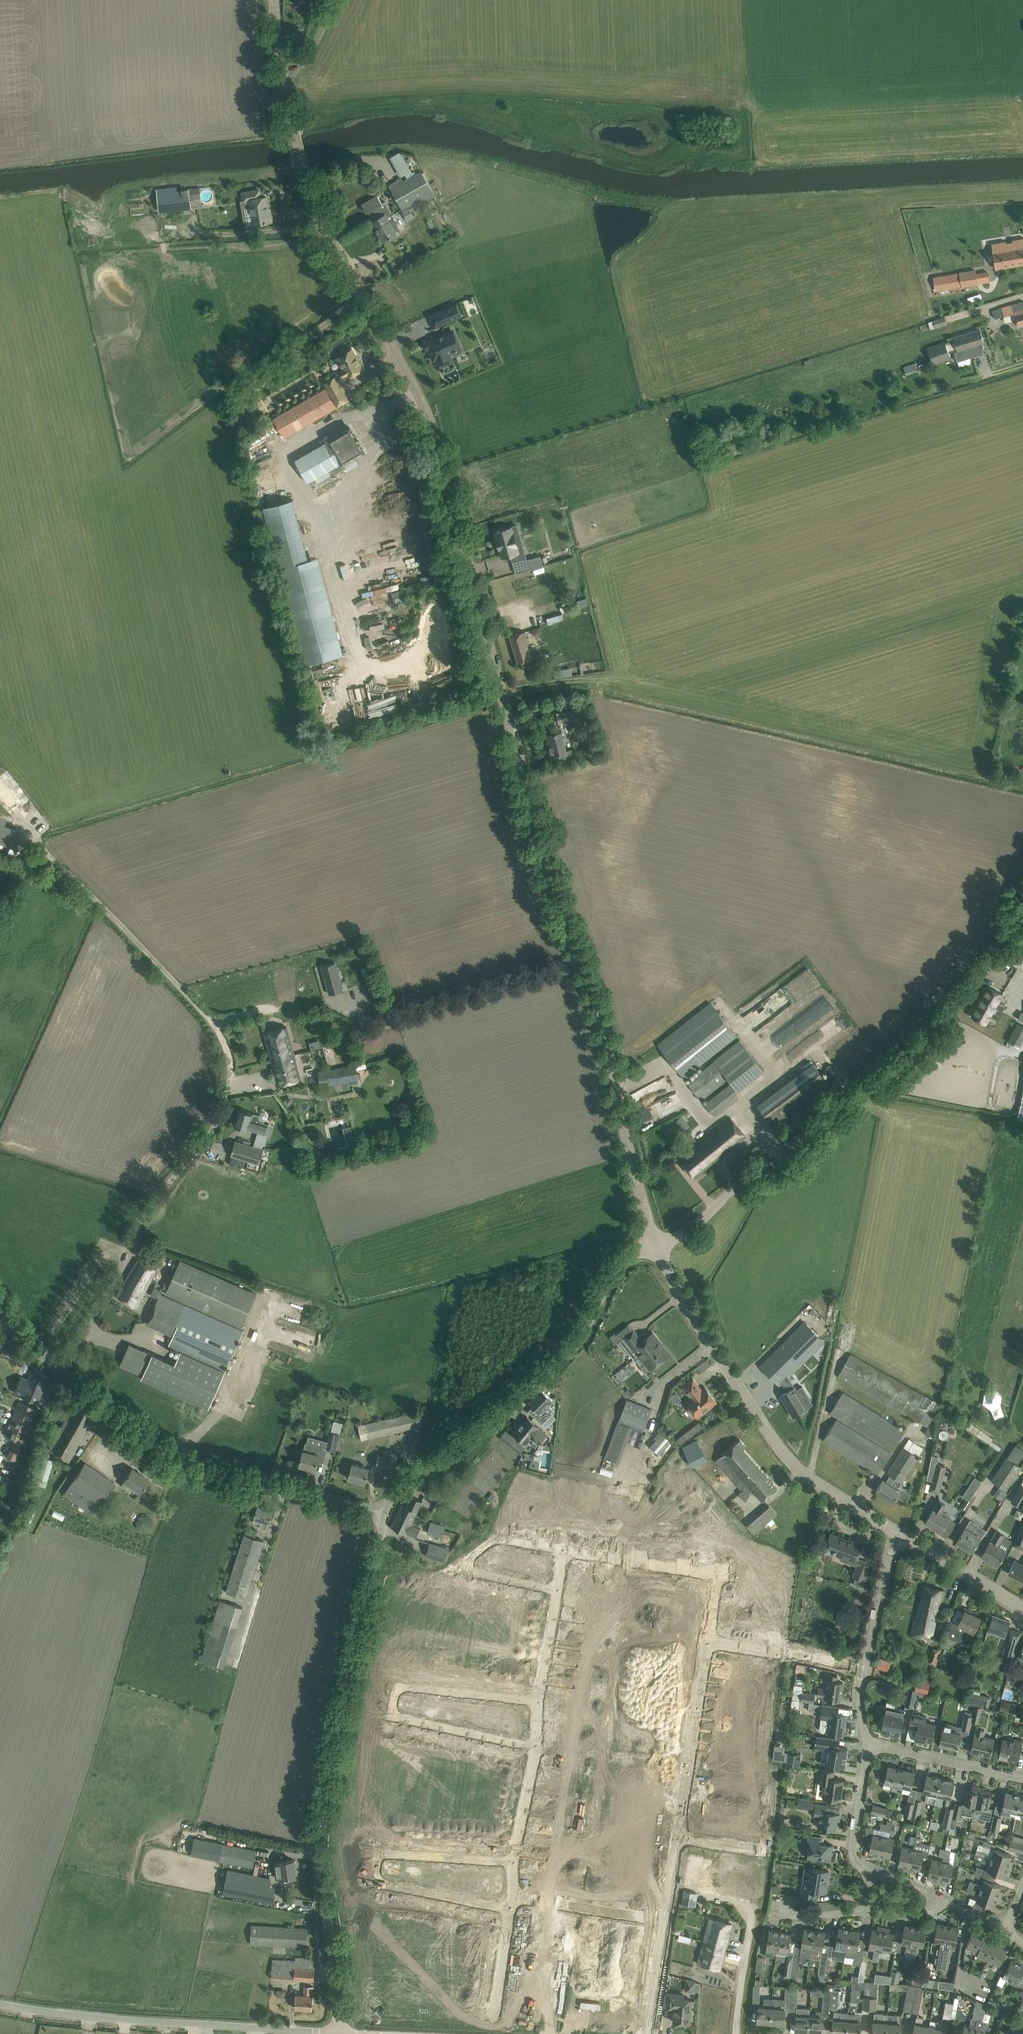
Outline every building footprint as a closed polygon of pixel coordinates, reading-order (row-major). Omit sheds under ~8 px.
[(403,181),(401,177),(396,179),(397,180),(388,185),(390,188),(389,188),(401,208),(411,203),(414,208),(426,201),(425,197),(433,192),(421,171),(413,175),(401,152),(390,158),(400,177),(404,174),(407,179),(403,181)] [(170,211),(180,210),(192,209),(191,200),(201,198),(200,188),(169,191),(169,192),(160,193),(161,201),(168,201),(170,211)] [(261,198),(259,190),(241,193),(243,202),(249,201),(253,224),(272,221),(270,212),(269,212),(266,197),(261,198)] [(377,195),(362,204),(367,213),(369,212),(380,232),(378,233),(383,242),(397,233),(392,225),(394,223),(392,219),(390,220),(386,213),(391,211),(385,202),(382,203),(377,195)] [(1022,264),(1022,239),(991,245),(995,269),(1022,264)] [(934,277),(936,290),(993,282),(991,271),(977,273),(976,270),(934,277)] [(970,301),(989,296),(988,291),(968,297),(970,301)] [(1014,314),(1017,325),(1022,324),(1022,301),(1001,308),(1001,307),(992,311),(993,313),(996,319),(1004,315),(1005,316),(1014,314)] [(456,304),(429,316),(432,323),(443,318),(445,323),(444,323),(444,324),(456,319),(454,315),(459,313),(460,313),(456,304)] [(931,329),(947,324),(944,316),(928,322),(931,329)] [(984,344),(979,329),(953,337),(957,352),(963,350),(965,359),(983,353),(981,350),(983,349),(982,344),(984,344)] [(451,360),(451,358),(448,351),(450,350),(448,344),(457,340),(453,331),(427,342),(430,348),(429,348),(434,360),(436,359),(438,364),(439,364),(441,365),(443,365),(444,365),(446,364),(447,363),(448,362),(449,362),(450,361),(451,360)] [(946,345),(949,351),(955,348),(953,342),(946,345)] [(928,350),(932,362),(950,356),(945,343),(928,350)] [(341,355),(336,358),(342,368),(335,372),(340,381),(347,377),(347,378),(363,368),(352,349),(348,351),(346,349),(340,353),(341,355)] [(915,363),(904,367),(906,375),(917,371),(915,363)] [(335,377),(325,383),(338,406),(348,400),(335,377)] [(273,419),(284,437),(336,407),(325,389),(273,419)] [(253,448),(279,433),(273,423),(247,437),(253,448)] [(295,460),(308,482),(339,464),(341,467),(366,452),(350,424),(325,439),(327,442),(295,460)] [(308,559),(292,499),(263,507),(305,664),(344,654),(318,557),(308,559)] [(500,530),(495,532),(502,557),(510,555),(512,554),(513,561),(520,559),(512,527),(500,530)] [(540,556),(527,559),(530,569),(543,566),(540,556)] [(548,625),(563,619),(561,612),(546,619),(548,625)] [(528,639),(525,631),(510,636),(518,663),(532,659),(526,639),(528,639)] [(577,708),(574,708),(573,706),(566,708),(567,710),(555,713),(558,724),(575,720),(577,729),(585,727),(582,717),(579,717),(577,708)] [(547,748),(550,760),(560,758),(561,762),(575,758),(573,749),(566,750),(562,732),(547,735),(550,747),(547,748)] [(9,845),(14,830),(0,824),(0,841),(9,845)] [(321,966),(329,994),(344,990),(336,962),(321,966)] [(752,1032),(821,984),(809,968),(740,1016),(752,1032)] [(1002,994),(988,986),(971,1016),(986,1024),(1002,994)] [(658,1044),(684,1077),(736,1036),(710,1003),(658,1044)] [(1022,1024),(1019,1030),(1013,1027),(1007,1040),(1019,1047),(1022,1038),(1022,1024)] [(267,1033),(273,1060),(294,1054),(287,1028),(267,1033)] [(360,1037),(350,1039),(351,1045),(357,1044),(361,1043),(360,1037)] [(738,1038),(713,1058),(737,1087),(762,1067),(738,1038)] [(294,1054),(273,1060),(275,1067),(273,1068),(277,1085),(301,1079),(294,1054)] [(714,1062),(687,1082),(701,1100),(728,1080),(714,1062)] [(758,1105),(777,1130),(832,1089),(813,1063),(758,1105)] [(319,1071),(323,1086),(358,1079),(355,1065),(319,1071)] [(730,1082),(704,1103),(715,1117),(742,1096),(730,1082)] [(667,1097),(637,1111),(645,1127),(662,1119),(674,1113),(667,1097)] [(232,1156),(259,1164),(272,1126),(263,1123),(267,1119),(268,1117),(268,1116),(267,1113),(266,1112),(263,1112),(260,1113),(258,1115),(239,1109),(234,1126),(248,1130),(248,1129),(258,1132),(254,1146),(249,1145),(250,1142),(244,1140),(243,1143),(236,1141),(232,1156)] [(746,1135),(730,1117),(679,1159),(694,1178),(746,1135)] [(729,1166),(735,1174),(771,1148),(765,1140),(729,1166)] [(116,1296),(125,1301),(137,1308),(156,1270),(147,1265),(138,1259),(134,1266),(135,1267),(131,1273),(131,1272),(116,1296)] [(167,1294),(243,1327),(257,1294),(181,1261),(167,1294)] [(157,1298),(146,1324),(174,1335),(169,1346),(181,1351),(225,1371),(243,1330),(186,1306),(160,1295),(162,1291),(154,1288),(151,1295),(157,1298)] [(788,1377),(824,1341),(804,1321),(760,1366),(780,1386),(782,1383),(788,1377)] [(639,1355),(641,1359),(661,1343),(653,1333),(642,1341),(633,1330),(624,1337),(620,1341),(634,1359),(639,1355)] [(614,1333),(609,1337),(615,1344),(620,1340),(616,1335),(614,1333)] [(661,1343),(641,1359),(650,1370),(670,1354),(661,1343)] [(145,1351),(135,1372),(143,1375),(152,1354),(145,1351)] [(142,1377),(141,1380),(160,1388),(209,1409),(220,1383),(225,1371),(181,1351),(175,1364),(171,1363),(152,1354),(143,1375),(142,1377)] [(851,1354),(837,1377),(920,1424),(934,1401),(851,1354)] [(37,1403),(47,1377),(33,1369),(27,1382),(19,1379),(14,1392),(21,1395),(21,1396),(37,1403)] [(788,1377),(782,1383),(787,1391),(780,1395),(793,1416),(807,1407),(813,1404),(808,1396),(802,1386),(796,1390),(788,1377)] [(694,1413),(697,1417),(716,1402),(712,1396),(711,1397),(709,1394),(710,1394),(705,1388),(702,1390),(693,1378),(685,1385),(682,1387),(691,1399),(686,1403),(690,1407),(688,1408),(688,1410),(690,1413),(693,1414),(694,1413)] [(556,1418),(552,1414),(555,1411),(548,1405),(552,1400),(542,1390),(529,1403),(539,1413),(535,1417),(546,1428),(556,1418)] [(905,1430),(843,1392),(830,1413),(892,1451),(905,1430)] [(627,1399),(604,1458),(619,1463),(632,1428),(643,1432),(652,1408),(627,1399)] [(19,1402),(5,1435),(14,1439),(9,1451),(7,1458),(14,1461),(17,1454),(22,1442),(35,1408),(19,1402)] [(77,1402),(72,1411),(62,1429),(60,1430),(48,1450),(68,1462),(95,1412),(77,1402)] [(358,1426),(362,1440),(421,1426),(418,1412),(358,1426)] [(546,1434),(539,1428),(540,1427),(527,1416),(513,1433),(527,1445),(532,1438),(539,1443),(540,1441),(545,1444),(550,1438),(546,1435),(546,1434)] [(823,1440),(878,1474),(891,1453),(836,1419),(823,1440)] [(699,1422),(677,1439),(681,1444),(703,1426),(699,1422)] [(524,1446),(505,1430),(499,1437),(518,1454),(524,1446)] [(339,1434),(331,1432),(326,1448),(335,1450),(339,1434)] [(659,1454),(671,1441),(661,1432),(649,1445),(659,1454)] [(745,1446),(739,1439),(715,1460),(742,1491),(748,1485),(762,1501),(777,1487),(743,1448),(745,1446)] [(910,1494),(899,1486),(923,1448),(909,1439),(888,1472),(891,1474),(886,1482),(883,1480),(876,1490),(893,1501),(897,1496),(905,1501),(910,1494)] [(698,1440),(667,1453),(670,1461),(659,1466),(667,1486),(680,1480),(677,1472),(706,1460),(698,1440)] [(304,1451),(303,1450),(299,1465),(316,1469),(319,1457),(323,1458),(325,1451),(322,1447),(306,1443),(304,1451)] [(999,1487),(993,1496),(1002,1501),(1008,1493),(1005,1491),(1020,1467),(1016,1464),(1022,1453),(1022,1450),(1016,1445),(1007,1459),(1006,1458),(991,1482),(999,1487)] [(392,1472),(396,1460),(395,1459),(397,1453),(386,1450),(384,1456),(378,1455),(375,1467),(392,1472)] [(54,1458),(43,1454),(35,1477),(46,1481),(50,1472),(54,1458)] [(930,1462),(927,1478),(931,1480),(942,1482),(946,1466),(936,1463),(938,1457),(931,1455),(930,1462)] [(114,1483),(85,1463),(63,1494),(92,1515),(114,1483)] [(348,1478),(365,1482),(369,1468),(352,1463),(348,1478)] [(148,1480),(132,1468),(123,1481),(139,1492),(148,1480)] [(0,1474),(0,1484),(6,1487),(9,1478),(0,1474)] [(431,1475),(416,1488),(424,1496),(431,1490),(428,1486),(435,1480),(431,1475)] [(963,1496),(971,1500),(980,1479),(973,1475),(963,1496)] [(1010,1501),(1022,1509),(1022,1482),(1022,1484),(1021,1483),(1010,1501)] [(403,1504),(400,1510),(415,1518),(423,1501),(412,1496),(407,1506),(403,1504)] [(426,1509),(431,1510),(435,1499),(430,1497),(426,1509)] [(949,1519),(948,1518),(948,1517),(948,1516),(947,1515),(946,1515),(946,1514),(945,1514),(944,1514),(943,1515),(940,1513),(945,1504),(939,1500),(934,1509),(933,1509),(925,1521),(930,1525),(929,1526),(940,1533),(941,1531),(947,1535),(952,1527),(955,1523),(949,1519)] [(259,1528),(266,1529),(268,1523),(269,1523),(273,1510),(258,1505),(254,1519),(261,1521),(259,1528)] [(768,1505),(746,1524),(754,1534),(777,1514),(768,1505)] [(415,1518),(400,1510),(392,1527),(407,1534),(407,1533),(417,1537),(420,1530),(414,1527),(415,1524),(412,1523),(415,1518)] [(965,1530),(964,1529),(956,1541),(957,1542),(958,1541),(971,1550),(972,1551),(979,1539),(972,1535),(978,1525),(971,1521),(965,1530)] [(257,1532),(246,1529),(226,1591),(246,1597),(263,1542),(255,1539),(257,1532)] [(1005,1552),(1012,1540),(1004,1535),(996,1530),(989,1543),(981,1556),(987,1559),(988,1558),(998,1564),(1005,1552)] [(833,1555),(834,1553),(855,1561),(861,1545),(831,1533),(824,1550),(826,1551),(825,1555),(833,1555)] [(733,1534),(718,1542),(722,1549),(736,1541),(733,1534)] [(426,1556),(445,1561),(449,1549),(429,1544),(426,1556)] [(1015,1561),(1009,1572),(1022,1580),(1022,1563),(1022,1564),(1015,1561)] [(862,1588),(870,1566),(858,1562),(853,1576),(856,1577),(853,1584),(862,1588)] [(916,1610),(910,1636),(924,1639),(925,1632),(932,1634),(936,1617),(939,1618),(945,1590),(922,1585),(917,1606),(919,1607),(918,1610),(916,1610)] [(220,1600),(200,1660),(224,1668),(243,1608),(220,1600)] [(951,1625),(944,1644),(953,1647),(955,1639),(961,1641),(965,1627),(973,1631),(980,1617),(965,1610),(956,1627),(951,1625)] [(957,1622),(961,1612),(957,1610),(953,1620),(957,1622)] [(992,1615),(982,1647),(995,1651),(1000,1635),(1004,1636),(1009,1621),(992,1615)] [(583,1629),(581,1640),(600,1644),(602,1633),(583,1629)] [(1012,1629),(1004,1655),(1013,1658),(1021,1631),(1012,1629)] [(581,1640),(580,1651),(598,1654),(600,1644),(581,1640)] [(650,1641),(648,1652),(666,1656),(668,1645),(650,1641)] [(942,1651),(933,1648),(930,1658),(928,1657),(926,1664),(936,1667),(942,1651)] [(580,1651),(578,1662),(596,1665),(598,1654),(580,1651)] [(648,1652),(646,1663),(664,1666),(666,1656),(648,1652)] [(974,1661),(969,1662),(967,1666),(970,1670),(975,1670),(977,1665),(974,1661)] [(578,1662),(576,1672),(594,1676),(596,1665),(578,1662)] [(646,1663),(644,1674),(663,1677),(664,1666),(646,1663)] [(576,1672),(574,1683),(592,1686),(594,1676),(576,1672)] [(644,1674),(642,1684),(661,1688),(663,1677),(644,1674)] [(827,1680),(828,1680),(826,1689),(818,1688),(817,1696),(825,1697),(841,1700),(843,1682),(836,1681),(837,1676),(827,1674),(827,1680)] [(926,1697),(931,1680),(923,1678),(915,1689),(916,1690),(915,1694),(926,1697)] [(574,1683),(572,1693),(590,1697),(592,1686),(574,1683)] [(642,1684),(640,1695),(659,1698),(661,1688),(642,1684)] [(916,1690),(915,1689),(909,1688),(905,1706),(912,1707),(915,1694),(916,1690)] [(802,1690),(794,1689),(792,1699),(799,1700),(802,1700),(814,1702),(815,1694),(802,1692),(802,1690)] [(987,1701),(987,1699),(976,1696),(976,1693),(972,1692),(969,1704),(982,1707),(985,1708),(985,1707),(987,1708),(988,1702),(987,1701)] [(572,1693),(570,1704),(588,1708),(590,1697),(572,1693)] [(640,1695),(639,1706),(657,1709),(659,1698),(640,1695)] [(798,1709),(799,1700),(792,1699),(791,1705),(791,1708),(798,1709)] [(1001,1700),(999,1708),(1008,1710),(1010,1702),(1001,1700)] [(821,1731),(827,1732),(827,1733),(843,1735),(846,1715),(835,1714),(836,1707),(822,1705),(820,1719),(821,1719),(819,1729),(821,1731)] [(639,1706),(637,1716),(655,1720),(657,1709),(639,1706)] [(904,1710),(886,1706),(883,1718),(881,1718),(880,1725),(883,1726),(882,1732),(898,1735),(899,1729),(901,1730),(904,1717),(903,1717),(904,1710)] [(981,1710),(982,1707),(981,1707),(975,1706),(973,1713),(971,1722),(979,1723),(981,1710)] [(971,1722),(973,1713),(965,1711),(961,1729),(969,1731),(971,1722)] [(926,1716),(912,1713),(908,1727),(917,1729),(915,1739),(925,1741),(926,1739),(932,1740),(935,1724),(925,1722),(926,1716)] [(952,1725),(944,1723),(939,1744),(957,1748),(961,1733),(950,1731),(952,1725)] [(975,1735),(974,1735),(971,1752),(990,1756),(994,1739),(983,1737),(984,1730),(976,1729),(975,1735)] [(822,1758),(821,1764),(845,1767),(847,1748),(838,1747),(840,1739),(816,1736),(815,1747),(829,1749),(827,1759),(822,1758)] [(1013,1741),(1002,1739),(998,1757),(1011,1760),(1012,1758),(1018,1759),(1022,1741),(1014,1739),(1013,1741)] [(426,1754),(424,1766),(431,1768),(432,1763),(442,1765),(445,1746),(434,1744),(432,1755),(426,1754)] [(445,1746),(442,1765),(453,1766),(456,1748),(445,1746)] [(456,1748),(453,1766),(463,1768),(462,1773),(469,1774),(471,1762),(465,1761),(467,1750),(465,1750),(465,1748),(458,1746),(457,1748),(456,1748)] [(471,1762),(469,1774),(477,1775),(477,1771),(488,1773),(491,1754),(489,1754),(490,1752),(482,1750),(482,1753),(480,1752),(478,1763),(471,1762)] [(783,1755),(783,1760),(787,1760),(786,1764),(799,1766),(801,1753),(788,1752),(788,1755),(783,1755)] [(491,1754),(488,1773),(498,1774),(502,1756),(491,1754)] [(502,1756),(498,1774),(509,1776),(508,1781),(515,1782),(517,1770),(511,1769),(513,1757),(502,1755),(502,1756)] [(575,1759),(571,1778),(582,1779),(585,1761),(575,1759)] [(585,1761),(582,1779),(591,1781),(594,1763),(585,1761)] [(594,1763),(591,1781),(599,1782),(602,1764),(594,1763)] [(602,1764),(599,1782),(607,1784),(610,1765),(602,1764)] [(610,1765),(607,1784),(615,1785),(618,1767),(610,1765)] [(891,1790),(896,1791),(901,1769),(888,1766),(884,1783),(892,1784),(891,1790)] [(618,1767),(615,1785),(624,1786),(627,1768),(618,1767)] [(627,1768),(624,1786),(632,1788),(635,1770),(627,1768)] [(825,1783),(823,1797),(840,1800),(843,1780),(833,1779),(834,1771),(821,1769),(819,1783),(825,1783)] [(901,1769),(896,1791),(902,1793),(903,1787),(911,1789),(915,1772),(901,1769)] [(635,1770),(632,1788),(640,1789),(643,1771),(635,1770)] [(643,1771),(640,1789),(649,1791),(652,1772),(643,1771)] [(652,1772),(649,1791),(659,1793),(662,1774),(652,1772)] [(934,1805),(934,1804),(940,1778),(927,1775),(923,1791),(922,1798),(928,1800),(927,1803),(934,1805)] [(940,1778),(934,1804),(942,1805),(943,1803),(948,1804),(950,1797),(952,1790),(954,1781),(940,1778)] [(962,1804),(960,1814),(961,1814),(972,1817),(973,1816),(979,1786),(972,1785),(972,1788),(966,1786),(963,1802),(962,1804)] [(973,1816),(972,1817),(990,1821),(993,1808),(988,1807),(991,1792),(986,1791),(986,1788),(979,1786),(973,1816)] [(1003,1803),(1001,1814),(1009,1815),(1015,1817),(1017,1811),(1020,1796),(1006,1792),(1003,1803)] [(797,1806),(811,1809),(813,1800),(798,1798),(797,1806)] [(568,1799),(566,1810),(584,1813),(586,1802),(568,1799)] [(915,1800),(914,1803),(910,1822),(912,1823),(913,1820),(917,1821),(922,1801),(915,1800)] [(910,1822),(914,1803),(907,1801),(903,1816),(905,1816),(904,1821),(910,1822)] [(954,1808),(952,1818),(958,1819),(959,1820),(960,1814),(962,1804),(955,1803),(954,1808)] [(819,1817),(817,1827),(835,1829),(837,1814),(826,1812),(826,1806),(815,1804),(813,1816),(819,1817)] [(885,1815),(887,1808),(873,1805),(871,1812),(885,1815)] [(947,1807),(942,1831),(948,1833),(949,1827),(952,1818),(954,1808),(947,1807)] [(566,1810),(564,1821),(582,1824),(584,1813),(566,1810)] [(637,1811),(635,1822),(654,1825),(656,1814),(637,1811)] [(1001,1817),(993,1815),(991,1829),(991,1830),(998,1831),(1001,1817)] [(564,1821),(562,1831),(580,1834),(582,1824),(564,1821)] [(635,1822),(634,1832),(652,1836),(654,1825),(635,1822)] [(431,1829),(430,1851),(442,1852),(443,1838),(449,1838),(450,1826),(443,1825),(443,1830),(431,1829)] [(462,1827),(461,1840),(468,1840),(468,1851),(470,1851),(470,1853),(477,1853),(477,1851),(479,1851),(479,1833),(469,1832),(469,1827),(462,1827)] [(866,1832),(863,1845),(870,1847),(869,1852),(874,1853),(873,1857),(879,1858),(883,1836),(873,1834),(875,1829),(867,1827),(866,1832)] [(490,1852),(501,1852),(501,1841),(508,1841),(508,1829),(501,1829),(501,1833),(490,1833),(490,1852)] [(562,1831),(560,1842),(579,1845),(580,1834),(562,1831)] [(634,1832),(632,1843),(650,1846),(652,1836),(634,1832)] [(479,1833),(479,1851),(490,1852),(490,1833),(479,1833)] [(808,1847),(807,1857),(830,1861),(833,1845),(819,1843),(820,1837),(804,1835),(802,1846),(808,1847)] [(883,1836),(879,1858),(884,1859),(885,1856),(890,1857),(894,1839),(883,1836)] [(914,1845),(908,1871),(914,1872),(915,1868),(920,1869),(923,1852),(927,1853),(929,1844),(920,1842),(921,1838),(920,1837),(916,1836),(914,1845)] [(194,1838),(191,1855),(253,1867),(257,1850),(194,1838)] [(1010,1860),(1011,1855),(994,1849),(996,1844),(984,1840),(980,1850),(977,1849),(975,1854),(1011,1867),(1013,1861),(1010,1860)] [(1008,1848),(1022,1852),(1022,1848),(1022,1844),(1010,1840),(1008,1848)] [(560,1842),(559,1853),(577,1856),(579,1845),(560,1842)] [(632,1843),(630,1854),(648,1857),(650,1846),(632,1843)] [(901,1855),(898,1864),(903,1866),(902,1869),(908,1871),(913,1849),(902,1847),(901,1855)] [(944,1857),(938,1883),(943,1885),(944,1881),(949,1882),(953,1864),(958,1865),(960,1854),(951,1852),(945,1851),(944,1857)] [(559,1853),(557,1863),(575,1866),(577,1856),(559,1853)] [(630,1854),(628,1864),(646,1868),(648,1857),(630,1854)] [(1011,1867),(975,1854),(973,1859),(988,1864),(987,1869),(1004,1876),(1006,1871),(1009,1872),(1011,1867)] [(695,1905),(702,1858),(689,1856),(682,1903),(688,1904),(688,1907),(692,1908),(693,1904),(695,1905)] [(930,1867),(928,1877),(933,1878),(932,1882),(938,1883),(942,1862),(932,1859),(930,1867)] [(296,1869),(295,1861),(294,1861),(293,1860),(275,1862),(275,1870),(277,1878),(295,1876),(295,1869),(296,1869)] [(557,1863),(555,1874),(573,1877),(575,1866),(557,1863)] [(628,1864),(626,1875),(645,1878),(646,1868),(628,1864)] [(808,1883),(803,1882),(801,1895),(815,1897),(816,1890),(826,1892),(829,1871),(810,1868),(808,1883)] [(270,1878),(228,1869),(223,1893),(272,1903),(276,1887),(269,1885),(270,1878)] [(626,1875),(624,1886),(643,1889),(645,1878),(626,1875)] [(970,1880),(968,1886),(1001,1897),(1003,1891),(999,1890),(1001,1885),(984,1879),(982,1884),(970,1880)] [(1001,1897),(968,1886),(967,1891),(978,1895),(976,1900),(994,1906),(995,1901),(999,1903),(1001,1897)] [(466,1912),(462,1931),(473,1933),(477,1915),(466,1912)] [(710,1918),(704,1940),(726,1946),(732,1924),(710,1918)] [(932,1941),(930,1951),(936,1952),(933,1964),(940,1965),(948,1925),(937,1923),(934,1941),(932,1941)] [(252,1924),(251,1943),(307,1947),(308,1929),(252,1924)] [(908,1968),(915,1926),(905,1924),(902,1943),(906,1943),(906,1947),(905,1953),(906,1953),(905,1960),(904,1966),(908,1967),(908,1968)] [(832,1941),(830,1954),(835,1955),(834,1960),(844,1961),(846,1954),(850,1929),(848,1929),(848,1926),(841,1925),(841,1927),(838,1927),(836,1942),(832,1941)] [(948,1925),(940,1965),(947,1967),(948,1967),(951,1949),(955,1950),(955,1945),(958,1927),(948,1925)] [(880,1949),(883,1927),(877,1926),(877,1930),(872,1929),(869,1947),(875,1948),(872,1961),(878,1962),(880,1949)] [(915,1926),(908,1968),(914,1969),(916,1955),(917,1955),(918,1949),(917,1949),(918,1946),(923,1946),(926,1928),(915,1926)] [(889,1928),(883,1927),(880,1949),(891,1951),(893,1933),(889,1932),(889,1928)] [(799,1956),(793,1955),(792,1962),(790,1976),(797,1977),(799,1961),(802,1962),(806,1957),(810,1958),(814,1930),(804,1928),(799,1956)] [(850,1929),(846,1954),(856,1956),(857,1950),(860,1931),(850,1929)] [(539,1930),(536,1948),(546,1950),(549,1932),(539,1930)] [(765,1956),(775,1957),(780,1931),(769,1930),(765,1956)] [(825,1932),(814,1930),(810,1958),(820,1959),(821,1952),(822,1952),(823,1949),(825,1932)] [(983,1934),(973,1930),(966,1945),(977,1950),(983,1938),(981,1937),(983,1934)] [(788,1953),(787,1953),(791,1933),(780,1931),(775,1957),(776,1957),(775,1959),(786,1961),(787,1959),(788,1953)] [(549,1932),(546,1950),(555,1951),(558,1933),(549,1932)] [(380,1933),(378,1945),(390,1947),(392,1935),(380,1933)] [(558,1933),(555,1951),(563,1953),(566,1934),(558,1933)] [(566,1934),(563,1953),(571,1954),(574,1936),(566,1934)] [(574,1936),(571,1954),(580,1955),(583,1937),(574,1936)] [(583,1937),(580,1955),(588,1957),(591,1938),(583,1937)] [(591,1938),(588,1957),(596,1958),(599,1940),(591,1938)] [(995,1943),(983,1938),(977,1950),(976,1953),(988,1959),(995,1943)] [(599,1940),(596,1958),(605,1959),(607,1941),(599,1940)] [(726,1946),(704,1940),(697,1963),(719,1969),(726,1946)] [(607,1941),(605,1959),(613,1960),(616,1942),(607,1941)] [(616,1942),(613,1960),(624,1962),(627,1944),(616,1942)] [(1007,1949),(995,1943),(988,1959),(1003,1965),(1008,1954),(1005,1953),(1007,1949)] [(820,1959),(817,1973),(824,1975),(825,1969),(826,1966),(827,1961),(828,1954),(828,1950),(823,1949),(822,1952),(821,1952),(820,1959)] [(828,1954),(827,1961),(826,1966),(831,1966),(833,1967),(834,1960),(835,1955),(830,1954),(828,1954)] [(758,1956),(756,1970),(763,1971),(765,1958),(758,1956)] [(271,1978),(314,1980),(315,1958),(295,1957),(295,1960),(273,1959),(271,1978)] [(1005,1973),(1011,1975),(1009,1981),(1022,1987),(1022,1971),(1022,1968),(1022,1965),(1011,1959),(1005,1973)] [(876,1973),(874,1982),(877,1983),(890,1983),(892,1976),(876,1973)] [(687,1980),(686,1991),(694,1991),(695,1982),(687,1980)] [(939,1980),(938,1988),(953,1989),(954,1981),(939,1980)] [(863,1996),(863,2008),(869,2009),(871,1982),(865,1982),(864,1996),(863,1996)] [(871,1982),(869,2009),(875,2009),(877,1983),(874,1982),(871,1982)] [(909,1984),(903,2009),(911,2011),(916,1985),(909,1984)] [(916,1985),(911,2011),(918,2013),(923,1991),(924,1986),(921,1986),(916,1985)] [(312,2009),(314,1986),(304,1986),(303,1996),(296,1995),(295,2008),(312,2009)] [(851,1989),(850,2001),(859,2001),(860,1989),(851,1989)] [(830,1990),(829,2008),(838,2009),(839,1991),(830,1990)] [(460,1992),(458,2004),(465,2005),(463,2019),(476,2021),(476,2017),(478,2017),(479,2005),(478,2005),(479,1995),(460,1992)] [(684,1995),(668,1994),(667,2007),(674,2008),(673,2022),(690,2023),(692,2000),(683,1999),(684,1995)] [(758,2021),(770,2022),(772,1999),(764,1998),(764,2006),(759,2006),(758,2021)] [(772,1999),(770,2022),(783,2023),(785,1999),(772,1998),(772,1999)] [(982,2003),(982,2001),(976,2000),(973,2011),(974,2011),(973,2018),(972,2018),(970,2023),(969,2027),(964,2026),(962,2033),(973,2033),(982,2003)] [(943,2017),(950,2019),(953,2003),(946,2001),(943,2017)] [(988,2022),(982,2021),(984,2014),(985,2014),(986,2006),(982,2003),(973,2033),(984,2033),(988,2022)] [(797,2008),(795,2030),(808,2031),(809,2015),(809,2009),(797,2008)] [(809,2015),(808,2031),(821,2032),(822,2022),(822,2016),(822,2013),(822,2011),(816,2011),(816,2016),(809,2015)] [(832,2032),(846,2033),(847,2012),(834,2011),(832,2032)] [(846,2033),(854,2033),(860,2033),(861,2021),(860,2021),(861,2013),(847,2012),(846,2033)] [(888,2014),(874,2013),(872,2033),(886,2033),(888,2014)] [(886,2033),(900,2033),(901,2024),(901,2015),(888,2014),(886,2033)] [(928,2027),(921,2025),(923,2017),(916,2016),(913,2033),(927,2033),(928,2027)] [(927,2033),(942,2033),(944,2022),(937,2020),(935,2028),(928,2027),(927,2033)] [(1022,2023),(1018,2021),(1015,2028),(1012,2033),(1017,2033),(1022,2023)]
